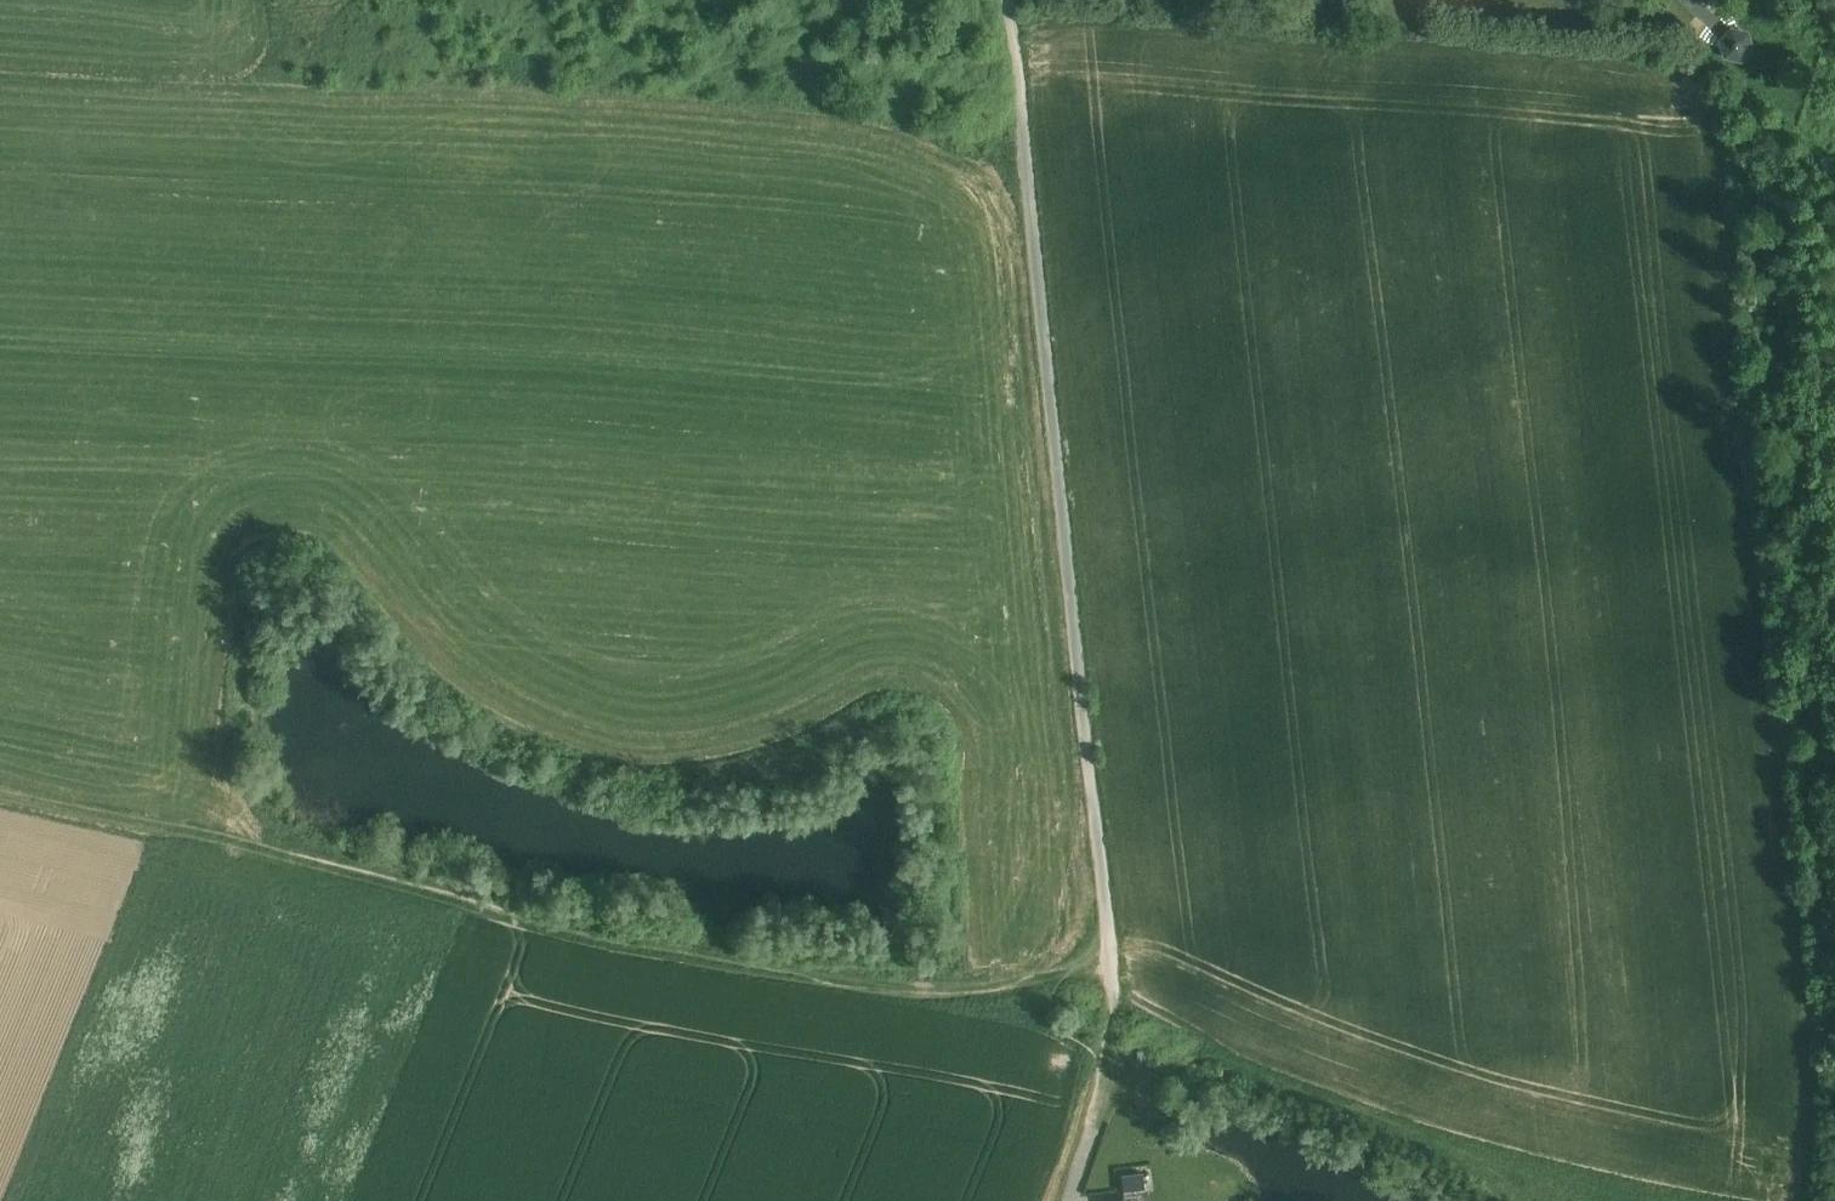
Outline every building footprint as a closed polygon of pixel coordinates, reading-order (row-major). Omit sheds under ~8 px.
[(1723,57),(1754,52),(1750,25),(1719,30),(1723,57)] [(1144,1172),(1120,1177),(1123,1193),(1147,1188),(1144,1172)]
